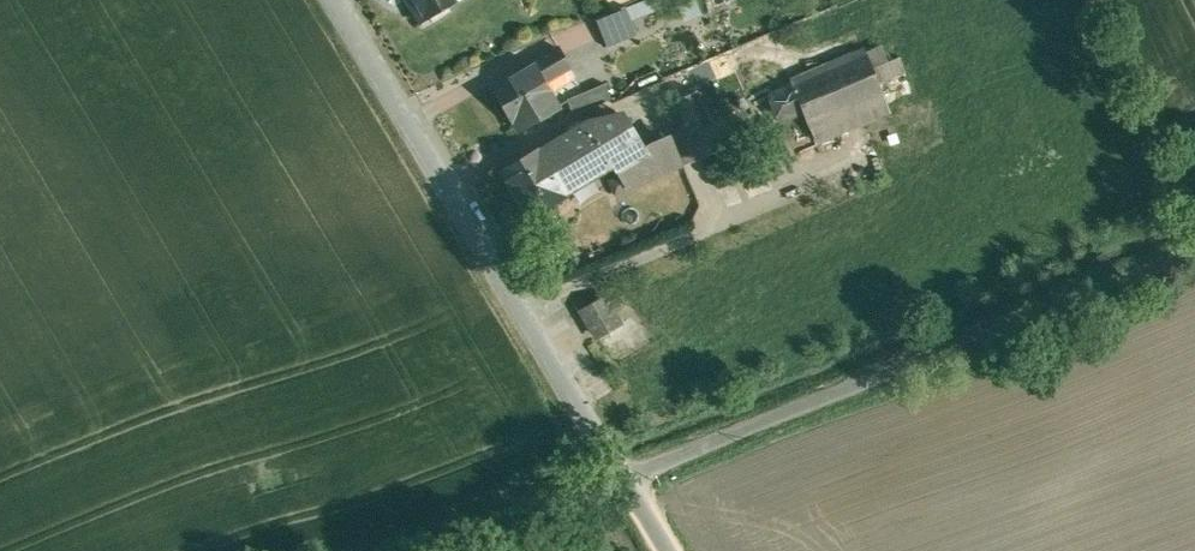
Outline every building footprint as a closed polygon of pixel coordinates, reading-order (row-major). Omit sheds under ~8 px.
[(422,22),(458,0),(409,0),(422,22)] [(628,8),(639,34),(646,31),(647,30),(641,14),(661,6),(658,0),(647,0),(628,8)] [(627,5),(596,18),(608,47),(639,34),(628,8),(627,5)] [(564,49),(592,40),(587,22),(559,31),(564,49)] [(879,82),(903,72),(896,57),(889,60),(882,44),(866,51),(879,82)] [(529,68),(495,87),(514,120),(515,120),(521,130),(560,107),(554,97),(555,97),(546,81),(571,67),(559,47),(528,65),(529,68)] [(792,82),(770,91),(797,154),(819,144),(817,139),(890,108),(879,82),(866,51),(792,82)] [(756,60),(707,82),(712,95),(762,73),(756,60)] [(776,63),(756,60),(762,73),(770,91),(792,82),(787,71),(781,74),(776,63)] [(606,83),(568,98),(575,114),(612,98),(606,83)] [(698,91),(678,100),(697,143),(717,134),(698,91)] [(560,137),(540,149),(503,171),(531,216),(614,166),(614,167),(621,163),(618,157),(646,146),(628,115),(592,123),(562,141),(560,137)] [(717,134),(697,143),(702,156),(723,148),(717,134)] [(646,146),(618,157),(621,163),(626,176),(630,186),(679,165),(667,137),(646,146)] [(489,171),(510,159),(503,147),(482,159),(489,171)] [(626,176),(613,181),(617,191),(630,186),(626,176)] [(620,323),(605,298),(584,310),(599,335),(620,323)]
